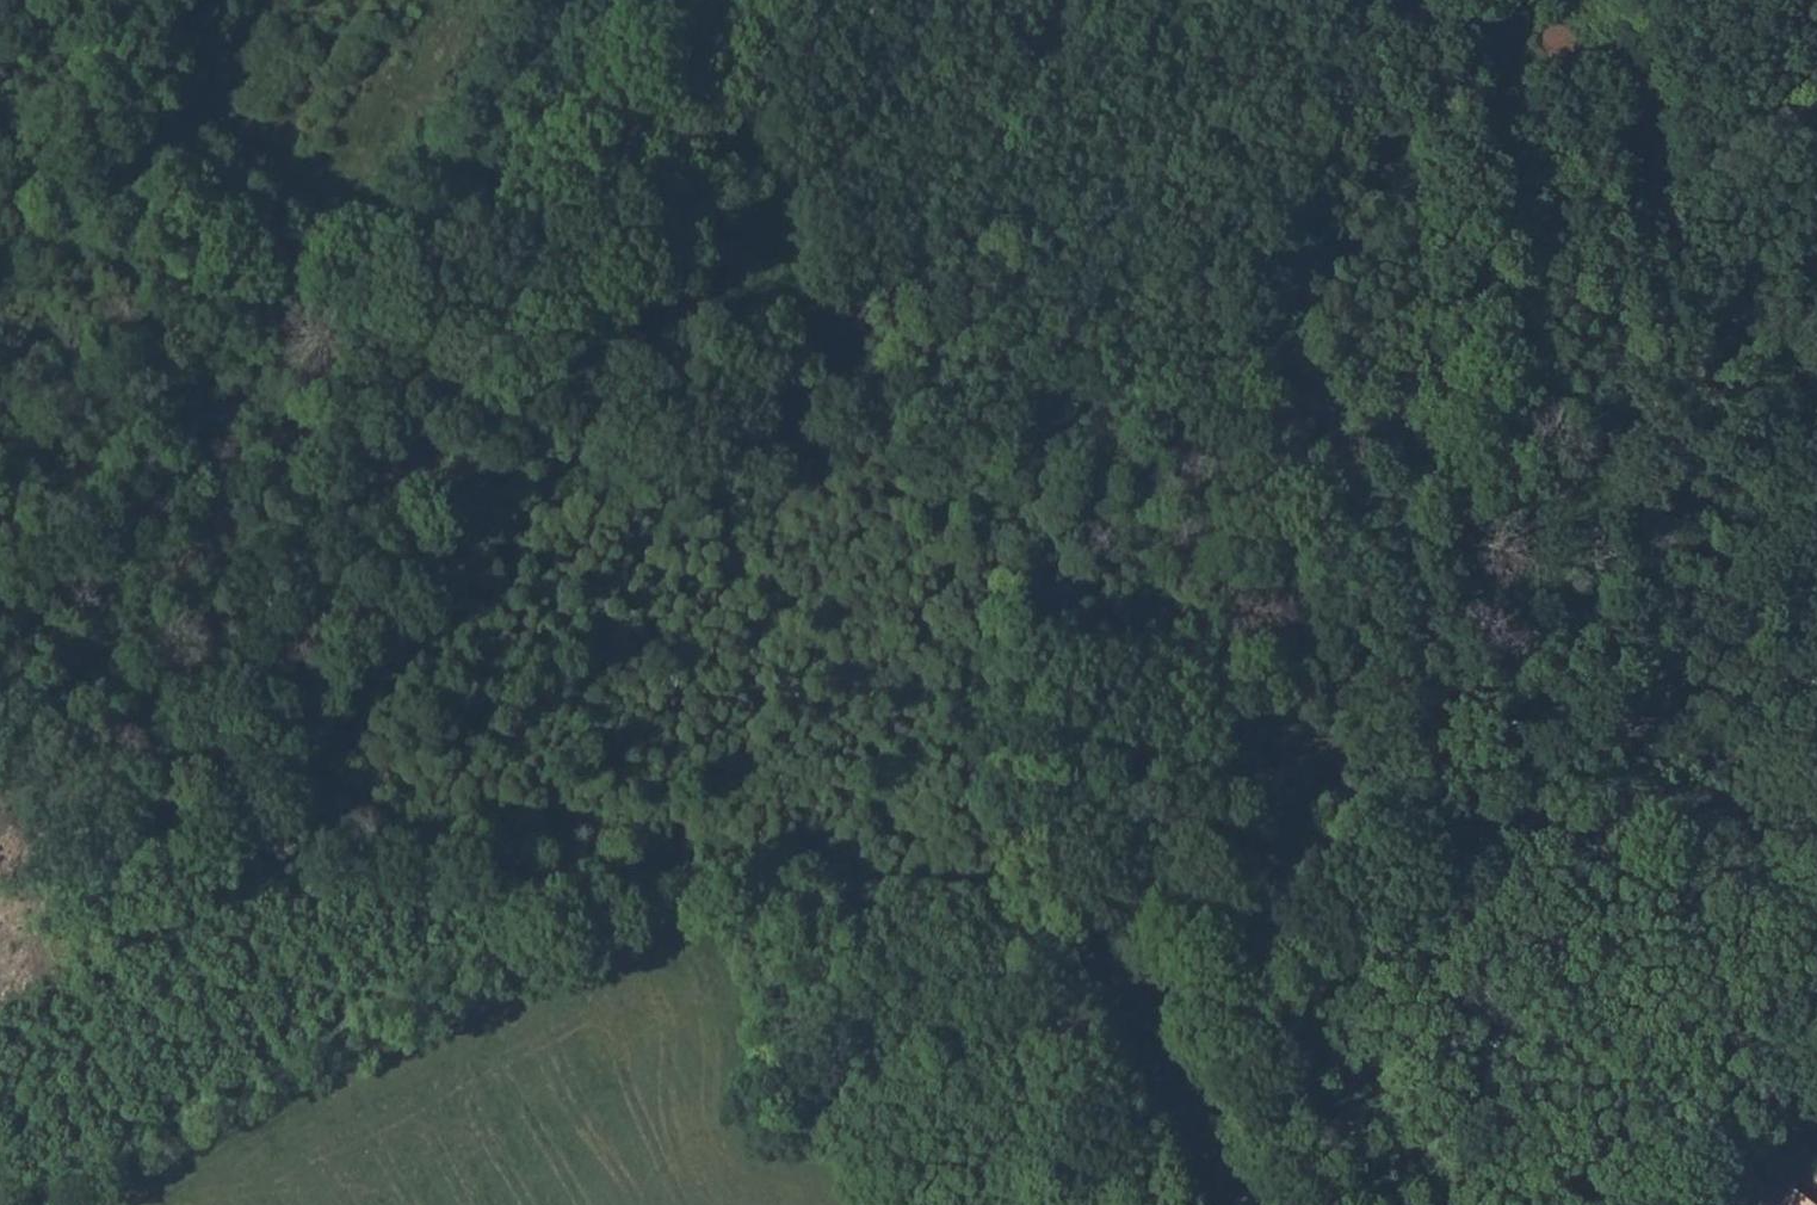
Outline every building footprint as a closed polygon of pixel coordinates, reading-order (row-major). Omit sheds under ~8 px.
[(1812,1161),(1788,1191),(1805,1204),(1816,1204),(1816,1165),(1812,1161)]
